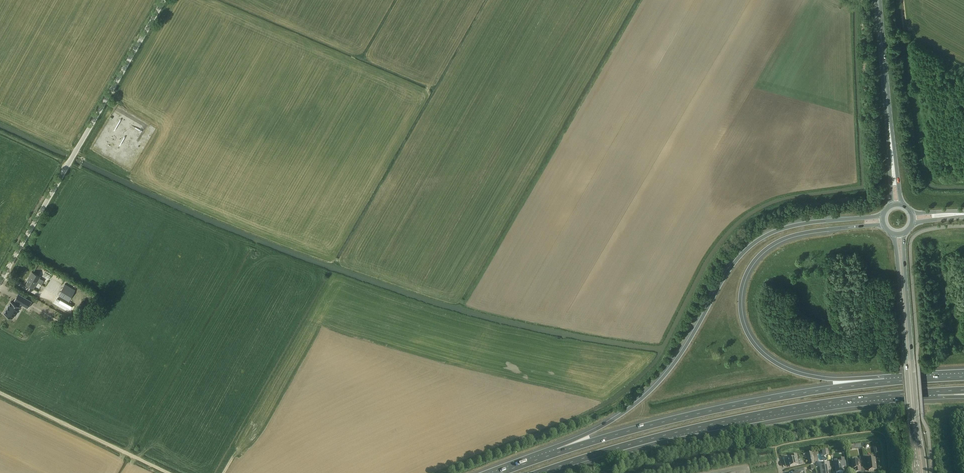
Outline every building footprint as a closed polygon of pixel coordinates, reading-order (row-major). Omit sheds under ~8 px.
[(41,284),(44,281),(39,278),(40,277),(32,272),(29,278),(30,278),(26,284),(34,288),(37,282),(41,284)] [(58,294),(69,301),(74,292),(75,290),(65,284),(58,294)] [(19,306),(20,303),(28,308),(32,301),(18,293),(14,300),(16,301),(15,303),(11,301),(4,313),(12,318),(19,306)] [(797,457),(797,454),(791,456),(792,458),(788,459),(789,462),(787,462),(788,465),(789,464),(790,467),(797,465),(796,458),(797,457)] [(870,459),(869,456),(863,456),(864,463),(868,463),(869,471),(876,470),(875,459),(870,459)] [(834,460),(835,464),(836,472),(839,472),(843,472),(842,466),(845,465),(844,458),(834,460)] [(852,466),(851,466),(852,469),(855,469),(856,472),(861,472),(860,465),(859,465),(859,461),(852,461),(852,466)] [(829,463),(820,464),(821,472),(830,472),(829,463)]
